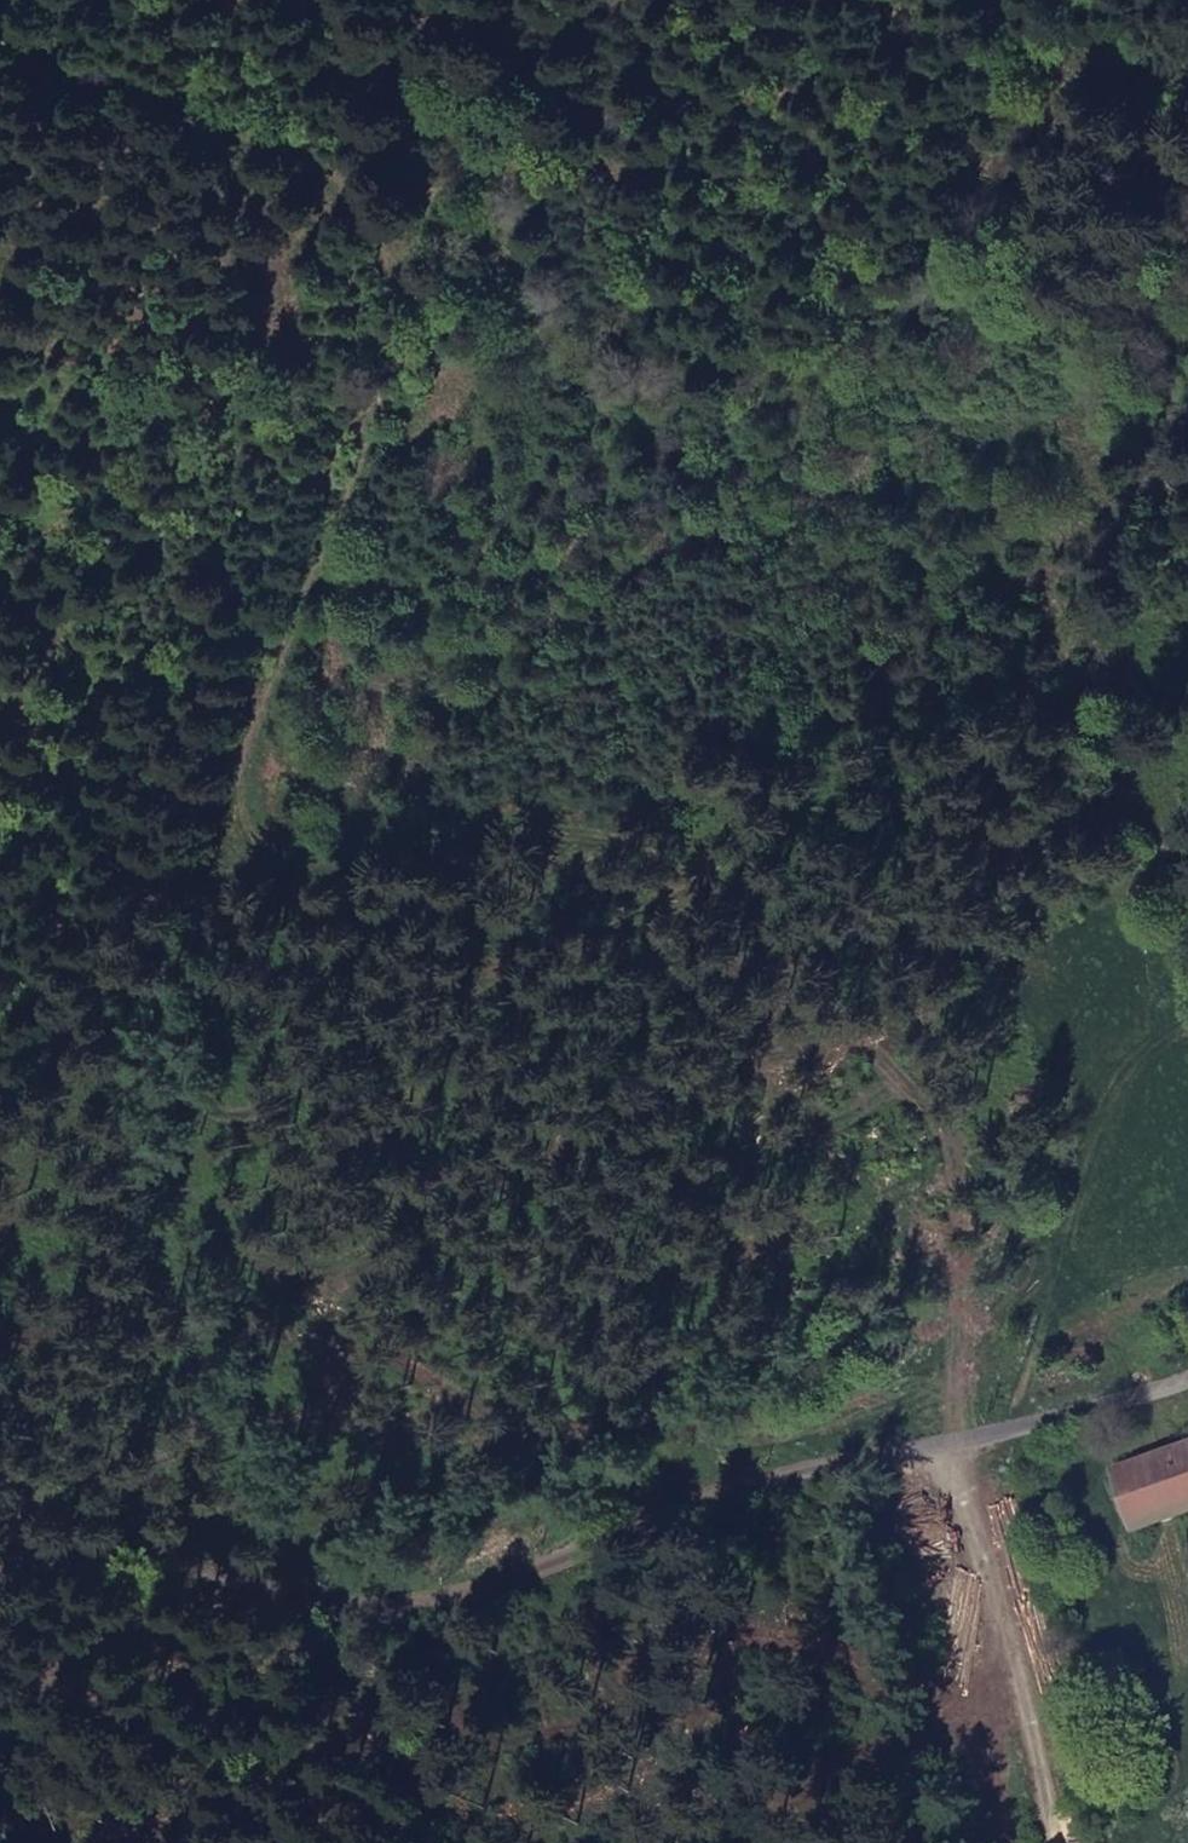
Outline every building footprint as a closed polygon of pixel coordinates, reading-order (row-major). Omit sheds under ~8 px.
[(1187,1518),(1187,1448),(1136,1469),(1156,1530),(1187,1518)]
